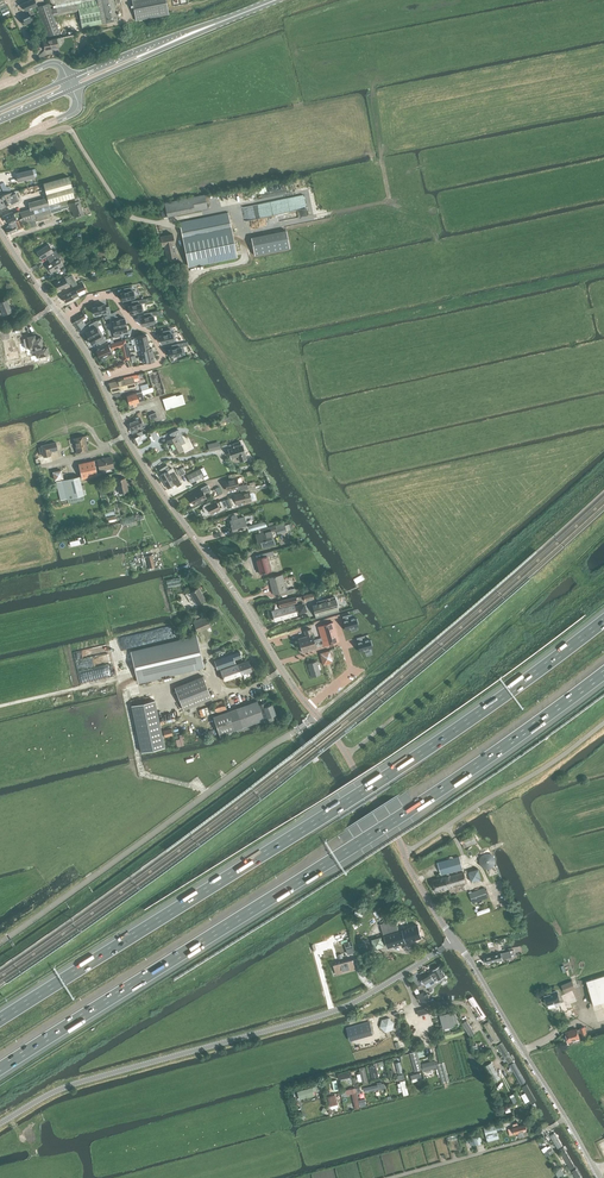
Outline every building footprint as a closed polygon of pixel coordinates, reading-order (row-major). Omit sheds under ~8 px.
[(9,12),(3,0),(0,0),(0,9),(3,15),(9,12)] [(31,8),(37,5),(35,0),(29,0),(22,3),(26,11),(28,10),(31,8)] [(51,8),(54,16),(79,11),(82,27),(118,20),(114,0),(50,0),(51,4),(55,3),(56,7),(51,8)] [(166,0),(132,0),(136,20),(169,14),(166,0)] [(60,32),(54,16),(51,8),(49,3),(37,7),(48,37),(60,32)] [(35,15),(31,8),(28,10),(30,14),(21,18),(24,24),(33,20),(32,17),(35,15)] [(56,38),(43,41),(45,50),(58,47),(56,38)] [(51,165),(39,168),(41,176),(48,175),(49,179),(57,177),(55,172),(53,173),(51,165)] [(68,176),(43,183),(47,197),(49,204),(66,199),(74,197),(78,196),(76,186),(71,187),(68,176)] [(8,191),(4,182),(0,184),(0,185),(3,193),(8,191)] [(14,191),(11,192),(5,194),(9,201),(10,201),(11,203),(19,200),(14,191)] [(9,201),(5,194),(0,195),(0,208),(9,204),(8,202),(9,201)] [(205,194),(192,197),(195,211),(208,208),(205,194)] [(28,202),(30,209),(32,208),(35,218),(49,214),(52,213),(49,204),(47,197),(28,202)] [(75,216),(83,213),(78,197),(71,199),(72,203),(69,204),(70,209),(72,208),(75,216)] [(69,207),(66,199),(49,204),(52,213),(63,210),(62,209),(69,207)] [(20,211),(20,212),(22,216),(23,222),(35,219),(35,218),(32,208),(30,209),(20,211)] [(8,221),(9,223),(9,224),(19,219),(21,222),(23,222),(22,216),(20,212),(20,211),(19,210),(13,213),(12,211),(2,215),(4,218),(3,218),(4,219),(5,222),(8,221)] [(189,267),(189,266),(237,257),(228,212),(180,222),(183,241),(189,267)] [(19,228),(23,227),(21,222),(19,219),(9,224),(9,223),(7,224),(8,225),(6,226),(7,228),(6,228),(9,233),(17,229),(19,228)] [(286,230),(251,237),(255,255),(290,248),(286,230)] [(177,255),(175,246),(174,244),(175,244),(172,234),(160,236),(162,246),(164,246),(167,258),(177,255)] [(46,256),(48,260),(58,253),(56,250),(53,251),(49,244),(37,251),(42,259),(46,256)] [(58,258),(60,256),(58,253),(48,260),(50,263),(47,265),(51,272),(63,265),(58,258)] [(179,290),(165,271),(158,276),(172,296),(179,290)] [(72,275),(69,277),(68,275),(64,277),(65,278),(56,282),(59,289),(68,285),(68,284),(71,283),(73,286),(77,284),(72,275)] [(85,288),(83,284),(82,282),(74,286),(76,289),(70,292),(62,296),(65,302),(73,298),(79,296),(77,292),(80,291),(85,288)] [(124,291),(120,292),(122,301),(126,300),(130,299),(135,298),(136,297),(134,290),(133,290),(133,289),(133,290),(132,286),(123,288),(124,291)] [(12,311),(7,299),(0,302),(0,307),(4,314),(12,311)] [(131,305),(128,305),(130,314),(134,313),(138,313),(138,312),(142,311),(142,310),(143,310),(142,303),(141,303),(139,303),(138,300),(131,301),(131,305)] [(105,303),(92,307),(94,315),(106,312),(107,314),(111,313),(109,306),(106,307),(105,303)] [(111,313),(105,316),(106,319),(110,318),(110,317),(116,316),(115,311),(111,313)] [(143,317),(140,317),(142,326),(146,325),(150,324),(155,323),(155,322),(156,322),(154,315),(153,315),(152,315),(152,311),(143,313),(143,317)] [(73,323),(78,330),(83,327),(86,325),(85,324),(82,319),(86,317),(83,312),(74,318),(76,321),(73,323)] [(116,316),(110,317),(110,318),(111,320),(112,327),(126,324),(125,317),(118,319),(117,316),(116,316)] [(91,329),(85,332),(88,338),(101,331),(98,326),(99,325),(97,320),(89,324),(91,329)] [(126,324),(112,327),(114,334),(114,338),(122,336),(121,333),(128,331),(126,324)] [(162,334),(159,335),(161,344),(174,341),(174,340),(175,340),(173,332),(172,333),(172,332),(171,332),(171,329),(162,331),(162,334)] [(101,331),(88,338),(92,345),(98,341),(99,344),(106,341),(105,338),(101,331)] [(28,359),(25,348),(23,339),(23,337),(2,341),(0,334),(0,365),(28,359)] [(30,347),(31,351),(35,350),(35,346),(41,345),(43,345),(41,337),(35,338),(35,335),(27,337),(27,338),(23,339),(25,348),(30,347)] [(136,338),(134,338),(135,344),(137,344),(149,341),(148,335),(136,338)] [(124,362),(125,362),(126,361),(129,358),(127,346),(126,343),(125,339),(111,344),(108,345),(109,346),(110,350),(112,349),(120,347),(123,356),(121,357),(124,362)] [(149,341),(137,344),(139,350),(141,350),(150,348),(149,341)] [(171,348),(168,349),(170,357),(174,356),(174,357),(178,356),(183,355),(182,354),(185,354),(183,346),(181,347),(181,346),(179,347),(178,343),(171,345),(171,348)] [(46,347),(42,348),(41,345),(35,346),(35,350),(37,357),(48,355),(46,347)] [(110,350),(109,346),(97,351),(100,358),(104,356),(105,357),(107,356),(107,355),(112,353),(110,350)] [(150,348),(141,350),(142,356),(154,353),(153,347),(150,348)] [(154,353),(142,356),(144,362),(155,360),(154,353)] [(153,387),(154,391),(156,396),(165,393),(158,371),(149,374),(153,387)] [(109,383),(112,392),(136,386),(134,378),(109,383)] [(142,392),(127,396),(130,405),(133,404),(136,403),(144,400),(143,395),(154,391),(153,387),(149,388),(141,390),(142,392)] [(185,403),(182,393),(176,396),(175,395),(162,399),(164,404),(166,410),(185,403)] [(138,431),(137,428),(144,425),(141,418),(128,423),(132,433),(138,431)] [(172,438),(167,441),(168,444),(169,443),(175,454),(183,449),(181,445),(185,442),(179,429),(175,431),(169,434),(172,438)] [(136,444),(142,441),(141,440),(147,437),(145,433),(143,434),(141,431),(137,433),(134,434),(134,435),(133,435),(134,438),(133,438),(136,444)] [(77,452),(88,450),(85,436),(74,438),(77,452)] [(41,446),(38,447),(40,454),(43,453),(43,456),(51,454),(50,451),(57,450),(55,442),(41,445),(41,446)] [(242,444),(228,449),(231,458),(238,456),(240,461),(246,459),(245,454),(242,444)] [(98,475),(97,471),(114,467),(111,456),(79,464),(82,478),(98,475)] [(160,475),(164,482),(176,474),(172,468),(171,469),(168,466),(165,463),(158,467),(160,471),(165,468),(167,471),(160,475)] [(185,472),(182,467),(176,470),(179,476),(185,472)] [(200,468),(187,475),(191,483),(204,476),(200,468)] [(55,479),(63,477),(61,470),(53,472),(55,479)] [(180,481),(176,474),(164,482),(168,488),(175,484),(177,486),(181,484),(180,481)] [(62,480),(58,481),(62,499),(66,498),(66,499),(68,498),(69,503),(84,498),(83,494),(82,489),(81,485),(79,476),(62,480)] [(117,485),(112,486),(114,496),(124,494),(123,492),(128,490),(125,478),(116,480),(117,485)] [(237,491),(240,491),(248,488),(256,486),(255,482),(254,482),(249,483),(250,485),(248,485),(247,484),(239,486),(237,478),(225,481),(227,490),(236,488),(237,491)] [(201,488),(202,489),(189,496),(194,504),(206,498),(204,494),(211,491),(208,485),(201,488)] [(241,494),(234,495),(236,504),(256,499),(254,492),(257,491),(256,486),(248,488),(240,491),(241,494)] [(225,508),(221,500),(217,503),(215,499),(203,505),(203,506),(202,506),(202,507),(205,513),(210,511),(211,513),(216,511),(217,512),(225,508)] [(232,520),(229,520),(232,531),(247,527),(244,517),(237,519),(236,516),(235,515),(232,515),(231,517),(232,520)] [(265,521),(247,526),(248,531),(266,526),(265,521)] [(261,532),(255,534),(258,543),(260,542),(262,547),(275,544),(271,532),(276,530),(277,533),(286,531),(284,523),(276,525),(275,524),(272,525),(267,527),(260,529),(261,532)] [(267,556),(273,554),(272,551),(262,554),(263,557),(256,559),(260,573),(271,571),(267,556)] [(155,566),(152,555),(146,556),(149,568),(155,566)] [(352,577),(355,583),(364,578),(361,572),(352,577)] [(273,594),(280,592),(281,596),(295,592),(294,588),(285,591),(281,575),(269,578),(273,594)] [(199,587),(188,594),(190,597),(192,596),(197,603),(205,599),(199,587)] [(305,601),(314,599),(313,593),(303,595),(305,601)] [(296,597),(278,601),(280,606),(297,602),(296,597)] [(317,604),(313,605),(316,614),(338,608),(336,600),(335,597),(316,602),(317,604)] [(275,621),(297,615),(294,605),(272,611),(275,621)] [(351,628),(351,631),(358,629),(357,626),(358,626),(357,624),(359,623),(357,618),(356,619),(355,617),(351,618),(350,614),(343,616),(344,620),(343,620),(345,630),(351,628)] [(193,621),(197,632),(211,626),(206,616),(193,621)] [(333,622),(322,625),(327,644),(339,641),(333,622)] [(306,636),(298,638),(300,645),(314,641),(314,640),(311,628),(304,630),(306,636)] [(364,649),(365,653),(372,651),(371,648),(372,647),(371,645),(373,645),(371,640),(370,640),(369,638),(365,639),(364,635),(356,638),(358,642),(357,642),(359,651),(364,649)] [(204,666),(197,637),(131,652),(138,682),(204,666)] [(314,641),(300,645),(302,652),(316,648),(315,642),(314,641)] [(219,644),(213,646),(214,649),(215,654),(222,651),(221,647),(220,647),(219,644)] [(323,665),(333,662),(330,650),(319,653),(323,665)] [(233,665),(220,670),(224,680),(252,671),(249,660),(236,664),(234,659),(241,656),(240,651),(214,660),(217,669),(233,664),(233,665)] [(320,667),(310,670),(314,682),(315,682),(316,685),(323,683),(322,680),(324,679),(323,677),(326,676),(324,667),(320,668),(320,667)] [(175,687),(183,709),(212,698),(203,676),(175,687)] [(155,700),(131,705),(141,752),(165,747),(155,700)] [(213,703),(216,713),(227,709),(224,700),(213,703)] [(227,711),(213,716),(220,735),(221,736),(228,733),(237,730),(242,728),(243,730),(249,728),(248,725),(263,719),(264,722),(273,719),(272,715),(276,714),(272,704),(267,706),(266,702),(259,705),(257,701),(227,711)] [(173,735),(171,728),(163,730),(165,737),(173,735)] [(183,738),(175,739),(177,746),(184,745),(183,738)] [(460,838),(464,848),(477,842),(472,832),(460,838)] [(495,862),(495,861),(494,858),(493,856),(491,854),(489,853),(486,853),(484,854),(482,856),(480,858),(480,861),(481,863),(482,866),(484,867),(487,868),(490,868),(492,866),(494,864),(494,863),(495,862)] [(459,856),(438,862),(442,874),(447,873),(449,872),(463,868),(459,856)] [(479,869),(468,871),(471,882),(482,879),(479,869)] [(447,873),(448,876),(433,880),(436,891),(467,883),(464,872),(451,876),(450,876),(449,872),(447,873)] [(485,887),(469,893),(473,903),(488,897),(485,887)] [(395,919),(396,923),(406,920),(405,915),(395,918),(395,919)] [(383,933),(398,929),(396,923),(395,919),(380,923),(383,933)] [(418,924),(407,928),(384,935),(385,938),(387,943),(388,947),(406,941),(406,942),(422,937),(418,924)] [(381,936),(372,939),(375,948),(384,945),(383,944),(387,943),(385,938),(382,939),(381,936)] [(352,941),(345,943),(348,953),(355,952),(352,941)] [(496,954),(484,957),(486,963),(487,963),(487,964),(490,963),(490,962),(498,960),(498,961),(503,960),(503,959),(515,955),(514,950),(501,953),(496,954)] [(334,965),(336,971),(342,972),(349,970),(351,970),(350,969),(355,967),(353,959),(334,964),(334,965)] [(445,976),(446,975),(440,966),(432,970),(433,971),(421,977),(424,984),(433,979),(434,981),(437,979),(438,980),(439,982),(446,978),(445,976)] [(593,1003),(603,1000),(603,975),(586,981),(593,1003)] [(562,985),(563,986),(565,991),(575,987),(572,982),(572,980),(562,985)] [(417,994),(420,1001),(430,998),(429,994),(426,995),(425,992),(417,994)] [(557,992),(545,995),(547,1004),(555,1002),(556,1006),(561,1005),(560,1001),(557,992)] [(473,996),(468,999),(480,1018),(485,1015),(473,996)] [(444,1026),(454,1024),(458,1022),(455,1012),(441,1016),(444,1026)] [(394,1022),(389,1017),(382,1019),(380,1026),(386,1031),(393,1029),(394,1022)] [(462,1023),(470,1036),(475,1033),(467,1020),(462,1023)] [(488,1020),(483,1024),(495,1043),(500,1039),(488,1020)] [(580,1038),(579,1037),(582,1036),(583,1037),(587,1035),(584,1026),(580,1028),(577,1029),(577,1028),(565,1032),(568,1041),(580,1038)] [(501,1041),(496,1044),(508,1063),(513,1060),(501,1041)] [(409,1053),(415,1071),(422,1069),(417,1051),(409,1053)] [(437,1067),(435,1059),(422,1063),(424,1071),(437,1067)] [(449,1081),(444,1062),(437,1064),(442,1083),(449,1081)] [(514,1062),(509,1065),(521,1084),(526,1081),(514,1062)] [(369,1082),(365,1066),(359,1068),(363,1084),(369,1082)] [(374,1067),(373,1066),(370,1067),(372,1078),(376,1077),(375,1072),(378,1072),(377,1067),(374,1067)] [(424,1075),(409,1080),(412,1089),(426,1085),(424,1075)] [(409,1093),(405,1080),(400,1081),(404,1095),(409,1093)] [(527,1084),(522,1087),(531,1103),(537,1100),(527,1084)] [(352,1093),(356,1109),(360,1107),(360,1106),(359,1100),(357,1091),(352,1092),(352,1093)] [(315,1097),(314,1093),(300,1097),(301,1101),(315,1097)] [(330,1105),(338,1104),(335,1094),(328,1096),(330,1105)] [(509,1135),(522,1131),(523,1136),(528,1135),(525,1124),(518,1126),(517,1120),(513,1121),(514,1125),(515,1125),(515,1126),(513,1127),(513,1128),(508,1130),(509,1135)] [(495,1125),(484,1128),(488,1142),(499,1139),(496,1128),(504,1126),(503,1123),(495,1125)] [(556,1132),(550,1135),(558,1149),(564,1146),(556,1132)] [(474,1137),(475,1145),(482,1143),(481,1136),(474,1137)] [(548,1148),(543,1151),(546,1155),(548,1154),(551,1153),(553,1152),(554,1152),(551,1147),(548,1148)] [(565,1148),(559,1151),(570,1169),(576,1166),(565,1148)] [(558,1167),(553,1170),(558,1177),(564,1174),(560,1168),(559,1169),(558,1167)] [(572,1171),(576,1177),(583,1177),(577,1169),(572,1171)]
